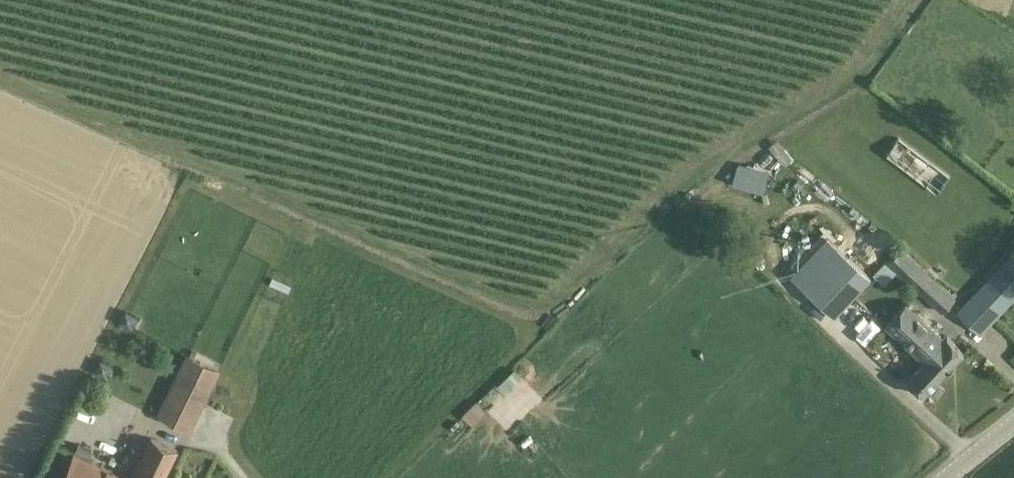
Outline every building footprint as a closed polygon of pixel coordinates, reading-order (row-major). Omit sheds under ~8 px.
[(949,176),(899,138),(886,155),(937,193),(949,176)] [(769,175),(738,166),(733,183),(764,192),(769,175)] [(872,279),(826,236),(790,274),(835,318),(872,279)] [(956,297),(901,245),(873,275),(884,285),(897,272),(941,312),(956,297)] [(1011,252),(956,311),(981,335),(1013,299),(1013,255),(1011,252)] [(924,361),(945,339),(906,302),(885,325),(924,361)] [(125,311),(119,323),(131,329),(132,327),(134,328),(138,320),(136,319),(137,317),(125,311)] [(947,336),(945,339),(924,361),(907,380),(922,395),(937,379),(938,380),(964,352),(947,336)] [(221,372),(186,354),(157,413),(192,430),(221,372)] [(100,360),(94,372),(106,378),(107,375),(109,376),(113,368),(111,368),(112,366),(100,360)] [(510,391),(526,375),(519,367),(502,382),(510,391)] [(132,477),(165,477),(178,451),(151,438),(132,477)] [(74,453),(62,477),(127,477),(74,453)]
